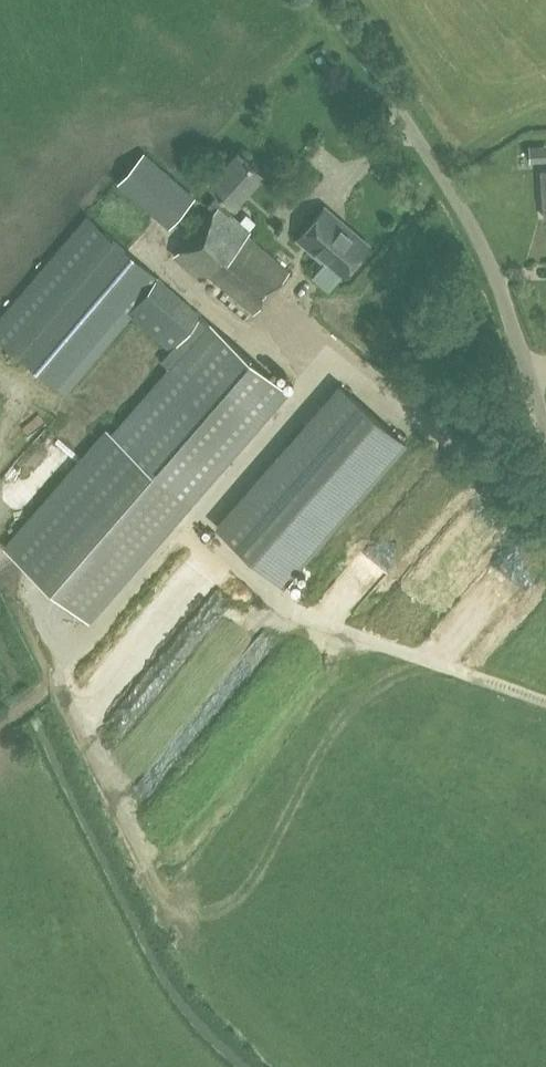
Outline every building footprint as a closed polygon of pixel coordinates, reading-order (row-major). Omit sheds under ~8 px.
[(530,161),(545,160),(545,145),(530,146),(530,161)] [(207,272),(255,312),(290,271),(247,234),(250,230),(228,211),(264,171),(240,149),(210,182),(220,192),(208,204),(215,210),(175,254),(203,277),(207,272)] [(173,226),(197,199),(144,151),(120,177),(173,226)] [(311,248),(343,276),(369,245),(347,225),(344,230),(321,210),(302,233),(315,244),(311,248)] [(89,619),(288,390),(153,272),(126,249),(144,228),(131,217),(113,238),(89,217),(0,322),(0,337),(17,351),(57,385),(67,392),(133,318),(171,351),(164,361),(171,367),(114,431),(107,426),(5,547),(89,619)] [(285,585),(408,443),(339,383),(216,525),(285,585)] [(30,513),(72,453),(44,433),(21,466),(26,469),(7,497),(30,513)] [(339,600),(355,614),(405,556),(385,538),(336,594),(340,598),(339,600)] [(401,600),(418,615),(468,558),(449,541),(416,579),(418,581),(401,600)] [(229,618),(198,653),(224,675),(254,639),(229,618)]
